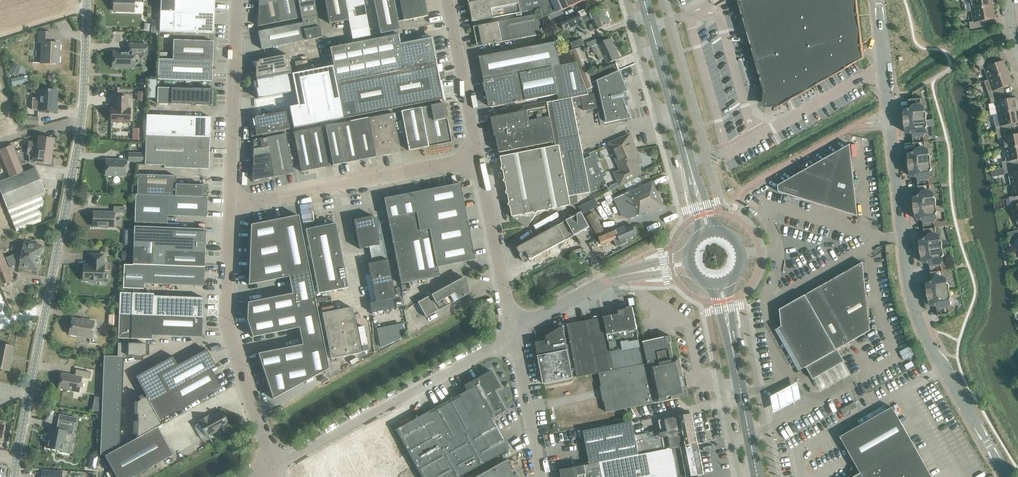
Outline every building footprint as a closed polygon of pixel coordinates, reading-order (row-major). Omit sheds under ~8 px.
[(113,11),(133,12),(134,2),(140,2),(140,0),(114,0),(113,11)] [(160,11),(174,12),(174,0),(160,0),(160,11)] [(214,0),(174,0),(174,12),(214,13),(214,0)] [(258,5),(279,16),(277,0),(258,0),(258,5)] [(279,16),(280,22),(297,18),(293,0),(277,0),(279,16)] [(302,23),(305,40),(321,37),(314,0),(298,0),(301,19),(302,23)] [(348,20),(344,0),(324,0),(329,24),(348,20)] [(348,20),(352,39),(358,38),(356,30),(368,28),(363,0),(344,0),(348,20)] [(378,28),(376,29),(377,34),(399,30),(393,0),(373,0),(378,28)] [(403,21),(427,16),(424,0),(399,0),(403,21)] [(469,3),(470,8),(473,7),(473,11),(471,12),(473,22),(542,8),(540,0),(484,0),(469,3)] [(557,11),(558,12),(568,7),(566,3),(574,0),(540,0),(542,8),(543,17),(557,11)] [(739,6),(764,92),(770,90),(770,92),(769,93),(769,94),(768,94),(768,95),(768,96),(768,97),(768,98),(768,99),(769,100),(770,101),(771,101),(772,102),(773,102),(774,102),(775,102),(776,101),(779,106),(787,102),(791,100),(814,86),(854,64),(856,62),(858,61),(864,58),(863,52),(862,45),(862,43),(859,17),(859,16),(859,15),(857,0),(738,0),(739,6)] [(971,10),(992,6),(992,5),(996,4),(994,0),(969,0),(971,10)] [(279,16),(258,5),(257,26),(280,22),(279,16)] [(995,18),(992,6),(971,10),(973,22),(969,23),(970,29),(985,26),(983,20),(987,19),(987,20),(995,18)] [(589,26),(592,32),(611,23),(604,7),(591,12),(589,8),(581,11),(582,13),(572,17),(560,22),(564,31),(581,23),(582,25),(587,22),(586,21),(591,18),(593,24),(589,26)] [(213,33),(214,13),(174,12),(160,11),(160,23),(159,31),(213,33)] [(538,14),(474,27),(478,46),(542,34),(538,14)] [(549,17),(543,19),(545,30),(553,27),(549,17)] [(261,49),(305,40),(302,23),(257,31),(261,49)] [(41,43),(40,63),(58,64),(59,43),(50,43),(51,32),(39,32),(38,42),(41,43)] [(333,65),(336,83),(436,63),(431,37),(400,43),(398,34),(329,48),(333,65)] [(573,48),(584,44),(582,38),(570,43),(573,48)] [(597,55),(600,61),(604,59),(607,64),(588,72),(593,82),(620,70),(615,60),(620,58),(611,38),(598,44),(602,53),(597,55)] [(588,48),(598,44),(596,39),(586,43),(588,48)] [(172,60),(212,61),(213,41),(173,40),(172,60)] [(484,80),(553,67),(561,66),(556,42),(480,57),(484,77),(485,77),(486,80),(484,80)] [(146,55),(147,44),(129,44),(129,52),(112,52),(112,68),(134,68),(134,55),(146,55)] [(596,86),(594,83),(592,84),(583,62),(586,60),(581,47),(572,51),(587,89),(596,86)] [(255,78),(256,78),(256,80),(287,74),(287,75),(291,74),(290,71),(287,55),(258,60),(259,62),(256,62),(255,78)] [(158,59),(157,79),(212,81),(212,61),(172,60),(158,59)] [(984,69),(988,80),(1008,72),(1004,61),(997,63),(997,64),(994,65),(992,59),(978,64),(980,70),(984,69)] [(561,66),(553,67),(484,80),(485,85),(489,106),(491,107),(559,94),(560,99),(559,100),(572,98),(589,94),(577,62),(561,66)] [(436,63),(336,83),(343,118),(443,99),(436,63)] [(17,75),(20,69),(12,65),(9,72),(17,75)] [(293,128),(343,118),(336,83),(333,65),(291,74),(297,105),(289,107),(293,128)] [(625,97),(626,97),(625,92),(624,92),(619,72),(620,72),(619,71),(618,71),(597,81),(607,123),(621,120),(627,118),(623,98),(625,98),(625,97)] [(1008,72),(988,80),(984,81),(990,98),(1004,94),(1002,87),(1005,86),(1006,87),(1012,84),(1008,72)] [(255,89),(256,89),(258,98),(291,92),(287,75),(287,74),(256,80),(256,81),(255,81),(255,89)] [(210,91),(210,89),(192,89),(157,88),(157,104),(191,105),(208,105),(208,101),(204,101),(204,97),(206,97),(206,96),(207,95),(208,94),(209,93),(209,92),(210,91)] [(31,110),(55,111),(57,90),(39,89),(38,98),(32,98),(31,110)] [(548,106),(552,124),(555,142),(556,146),(559,145),(569,196),(577,195),(590,192),(579,135),(574,106),(582,104),(583,111),(595,108),(597,108),(596,101),(599,100),(597,93),(589,94),(572,98),(559,100),(551,102),(547,103),(548,107),(548,106)] [(998,114),(1017,110),(1017,99),(1009,99),(1009,100),(1005,101),(1004,94),(990,98),(991,104),(990,104),(992,115),(998,114)] [(114,97),(114,108),(111,108),(111,122),(129,123),(130,108),(127,108),(128,97),(114,97)] [(926,120),(927,114),(923,111),(923,107),(926,104),(923,98),(911,99),(910,100),(909,100),(909,101),(909,106),(909,109),(904,111),(903,122),(926,120)] [(451,142),(450,134),(444,103),(420,107),(428,147),(451,142)] [(492,118),(495,135),(552,124),(548,106),(548,107),(492,118)] [(420,107),(401,111),(408,151),(428,147),(420,107)] [(997,133),(1011,130),(1010,124),(1014,123),(1014,124),(1017,123),(1017,110),(998,114),(1000,126),(995,127),(997,133)] [(262,134),(263,138),(266,138),(285,134),(284,130),(289,129),(286,111),(254,117),(256,126),(254,127),(256,135),(262,134)] [(367,118),(375,157),(400,152),(393,113),(367,118)] [(145,135),(209,137),(210,117),(146,115),(145,135)] [(37,125),(38,117),(24,116),(23,124),(37,125)] [(375,157),(367,118),(350,121),(357,160),(375,157)] [(927,142),(929,136),(925,134),(925,130),(928,127),(926,120),(903,122),(903,123),(906,133),(912,134),(912,138),(913,143),(912,143),(915,143),(927,142)] [(357,160),(350,121),(336,124),(344,163),(357,160)] [(336,124),(325,126),(332,165),(344,163),(336,124)] [(552,124),(495,135),(495,136),(496,135),(500,153),(555,142),(552,124)] [(141,139),(141,128),(133,127),(133,139),(141,139)] [(320,127),(307,130),(314,169),(328,166),(320,127)] [(314,169),(307,130),(293,132),(301,172),(314,169)] [(1012,136),(1011,130),(997,133),(998,139),(1002,138),(1004,150),(1017,147),(1017,135),(1016,135),(1012,136)] [(285,134),(266,138),(273,177),(293,173),(285,134)] [(208,169),(209,140),(209,137),(145,135),(144,165),(164,165),(164,167),(208,169)] [(623,170),(615,173),(620,185),(641,174),(637,164),(640,163),(636,154),(638,154),(635,147),(633,148),(632,144),(633,144),(630,135),(611,143),(615,152),(613,153),(615,158),(617,156),(623,170)] [(28,142),(27,148),(29,148),(52,151),(54,138),(38,136),(37,143),(28,142)] [(252,181),(265,178),(273,177),(266,138),(263,138),(253,140),(252,180),(252,181)] [(930,147),(927,142),(915,143),(912,143),(912,144),(913,144),(913,149),(913,153),(908,155),(907,166),(930,163),(931,157),(927,154),(927,150),(930,147)] [(12,145),(0,150),(0,154),(10,178),(0,182),(0,192),(6,208),(45,192),(35,167),(23,172),(15,152),(15,151),(13,146),(12,146),(12,145)] [(507,191),(506,192),(506,193),(508,194),(510,202),(508,204),(509,205),(510,206),(513,218),(523,225),(525,222),(527,222),(530,224),(538,212),(545,210),(547,211),(548,211),(549,209),(557,208),(559,209),(560,209),(561,207),(571,205),(571,204),(569,196),(559,145),(556,146),(501,157),(503,167),(502,168),(502,170),(503,171),(505,179),(504,180),(504,181),(506,183),(507,191)] [(858,216),(850,145),(777,186),(778,186),(778,191),(778,192),(858,216)] [(1007,161),(1002,162),(1003,168),(1017,165),(1017,159),(1017,147),(1004,150),(1007,161)] [(26,154),(36,155),(35,162),(50,164),(52,151),(29,148),(27,148),(26,154)] [(126,176),(126,160),(105,159),(105,175),(126,176)] [(907,166),(911,177),(917,178),(917,181),(917,186),(917,187),(918,187),(920,186),(932,185),(933,179),(930,177),(929,173),(932,170),(930,163),(907,166)] [(1017,165),(1003,168),(997,169),(998,170),(991,171),(992,177),(999,176),(999,175),(1009,173),(1011,185),(1017,184),(1017,167),(1017,165)] [(137,174),(137,195),(167,196),(205,197),(205,193),(208,191),(205,189),(206,186),(204,184),(200,184),(199,185),(198,184),(194,184),(193,185),(192,184),(188,184),(187,185),(186,184),(182,184),(181,185),(180,184),(175,183),(176,176),(137,174)] [(630,219),(645,212),(646,214),(664,206),(653,181),(614,199),(622,217),(630,219)] [(422,190),(426,210),(463,203),(460,183),(422,190)] [(1017,202),(1017,184),(1011,185),(1013,196),(1009,197),(1010,204),(1017,202)] [(913,209),(936,206),(936,199),(932,197),(932,193),(934,190),(932,185),(920,186),(918,187),(918,192),(919,195),(913,198),(913,209)] [(422,190),(396,196),(407,253),(433,248),(430,229),(426,210),(422,190)] [(16,232),(40,222),(44,192),(6,208),(16,232)] [(167,224),(167,216),(167,196),(137,195),(135,194),(134,222),(167,224)] [(577,195),(569,196),(571,204),(578,203),(577,195)] [(207,197),(205,197),(167,196),(167,216),(206,217),(207,197)] [(396,196),(383,198),(395,256),(407,253),(396,196)] [(595,199),(579,207),(582,212),(583,214),(598,205),(595,199)] [(311,203),(300,204),(303,222),(314,220),(311,203)] [(463,203),(426,210),(430,229),(467,222),(463,203)] [(938,228),(939,222),(936,219),(935,216),(938,213),(936,206),(913,209),(916,220),(922,221),(923,224),(923,230),(926,229),(938,228)] [(113,213),(125,213),(125,207),(113,207),(113,213),(93,212),(93,226),(113,227),(113,213)] [(575,235),(576,235),(590,227),(583,214),(582,212),(567,220),(575,235)] [(594,212),(587,216),(598,236),(605,232),(594,212)] [(298,215),(277,219),(281,239),(285,257),(289,276),(309,272),(298,215)] [(359,249),(378,245),(373,216),(353,220),(359,249)] [(277,219),(250,225),(250,245),(281,239),(277,219)] [(575,235),(567,220),(517,248),(525,262),(575,235)] [(467,222),(430,229),(433,248),(471,241),(467,222)] [(318,293),(348,287),(335,223),(305,229),(318,293)] [(629,228),(628,225),(609,233),(600,237),(602,243),(619,236),(621,241),(636,234),(635,233),(636,231),(635,229),(633,228),(633,226),(629,228)] [(164,266),(204,267),(206,229),(134,227),(132,265),(164,266)] [(925,239),(919,241),(919,252),(942,249),(942,242),(938,239),(938,236),(940,233),(938,228),(926,229),(923,230),(924,236),(925,239)] [(281,239),(250,245),(249,264),(285,257),(281,239)] [(471,241),(433,248),(437,267),(475,259),(471,241)] [(17,247),(16,254),(39,258),(42,245),(23,242),(22,248),(17,247)] [(407,253),(395,256),(400,284),(439,276),(437,267),(433,248),(407,253)] [(945,265),(942,262),(941,259),(944,255),(942,249),(919,252),(923,263),(928,264),(929,267),(930,272),(929,272),(929,273),(933,272),(944,270),(945,265)] [(37,271),(39,258),(16,254),(5,258),(9,267),(15,265),(16,260),(19,261),(18,267),(37,271)] [(90,283),(95,283),(96,282),(96,281),(103,281),(104,266),(105,255),(90,254),(89,265),(83,265),(83,280),(89,281),(89,282),(90,283)] [(285,257),(249,264),(248,285),(288,277),(288,276),(289,276),(285,257)] [(13,280),(4,258),(0,260),(0,286),(13,280)] [(371,313),(383,310),(394,308),(392,299),(395,298),(387,260),(368,263),(375,302),(369,303),(371,313)] [(841,356),(837,350),(870,331),(862,262),(807,294),(805,295),(779,310),(781,326),(805,368),(806,368),(810,375),(813,379),(844,361),(841,356)] [(164,266),(132,265),(124,265),(123,288),(143,289),(144,283),(203,286),(204,267),(164,266)] [(933,272),(929,273),(930,273),(931,278),(932,281),(927,284),(927,295),(949,291),(948,285),(945,282),(944,279),(947,275),(944,270),(933,272)] [(288,276),(288,277),(292,294),(292,293),(295,311),(316,307),(309,272),(289,276),(288,276)] [(425,317),(469,293),(467,281),(465,281),(463,277),(417,302),(425,317)] [(936,307),(937,310),(938,315),(939,315),(939,316),(941,315),(952,313),(953,307),(950,305),(949,302),(951,298),(949,292),(949,291),(927,295),(930,306),(936,307)] [(153,316),(154,296),(153,296),(153,294),(119,293),(119,314),(153,316)] [(292,294),(269,298),(273,315),(295,311),(292,293),(292,294)] [(154,296),(153,316),(202,318),(203,298),(154,296)] [(269,298),(247,302),(247,320),(273,315),(269,298)] [(481,307),(493,303),(491,298),(480,302),(481,307)] [(316,307),(295,311),(299,328),(298,328),(302,344),(302,345),(323,341),(316,307)] [(331,359),(361,353),(352,307),(322,313),(331,359)] [(644,364),(633,307),(624,309),(623,308),(618,309),(619,314),(604,317),(614,370),(644,364)] [(273,315),(247,320),(252,337),(298,328),(299,328),(295,311),(273,315)] [(202,318),(153,316),(119,314),(118,339),(152,340),(152,336),(202,338),(202,318)] [(614,370),(604,317),(592,319),(587,320),(597,373),(599,373),(614,370)] [(72,318),(69,334),(90,338),(93,322),(72,318)] [(587,320),(567,324),(577,377),(597,373),(587,320)] [(402,322),(377,327),(380,344),(405,339),(402,322)] [(561,327),(553,332),(548,335),(546,336),(547,340),(536,342),(544,384),(573,378),(563,327),(561,328),(561,327)] [(683,387),(682,380),(684,380),(680,358),(672,360),(672,358),(674,358),(670,343),(672,342),(671,336),(661,338),(646,341),(643,342),(648,363),(644,364),(614,370),(599,373),(607,412),(656,402),(657,402),(660,402),(661,402),(688,396),(686,386),(683,387)] [(323,341),(302,345),(306,364),(309,379),(328,368),(323,341)] [(145,343),(118,342),(117,356),(123,356),(144,357),(145,343)] [(9,370),(14,347),(0,344),(0,369),(9,370)] [(302,344),(281,349),(284,368),(306,364),(302,345),(302,344)] [(216,367),(206,349),(177,365),(173,356),(153,367),(135,377),(146,396),(149,403),(211,369),(216,367)] [(281,349),(257,353),(264,372),(284,368),(281,349)] [(117,356),(103,356),(103,366),(123,367),(123,356),(117,356)] [(306,364),(284,368),(289,390),(309,379),(306,364)] [(123,367),(103,366),(103,376),(123,377),(123,367)] [(284,368),(264,372),(272,399),(289,390),(284,368)] [(89,379),(90,372),(76,369),(74,376),(61,373),(58,388),(78,392),(81,377),(89,379)] [(177,411),(221,387),(211,369),(149,403),(159,420),(177,411)] [(463,385),(466,390),(395,430),(421,476),(458,476),(510,449),(491,415),(495,413),(496,415),(505,411),(493,390),(500,387),(490,370),(463,385)] [(123,377),(103,376),(102,386),(122,387),(123,377)] [(799,383),(770,397),(773,415),(802,400),(799,383)] [(122,387),(102,386),(102,396),(122,397),(122,387)] [(122,397),(102,396),(102,406),(122,407),(122,397)] [(149,403),(146,396),(138,401),(136,438),(157,427),(161,424),(159,420),(149,403)] [(843,415),(857,407),(854,402),(840,410),(843,415)] [(122,407),(102,406),(101,416),(121,417),(122,407)] [(892,407),(840,437),(856,465),(851,468),(849,474),(851,476),(932,476),(892,407)] [(228,424),(221,410),(209,417),(208,416),(199,421),(199,422),(206,436),(228,424)] [(583,466),(600,462),(698,443),(692,414),(659,420),(661,430),(635,435),(632,421),(583,431),(589,461),(582,462),(583,466)] [(121,417),(101,416),(101,426),(121,427),(121,417)] [(58,423),(56,429),(50,428),(46,448),(62,451),(66,433),(72,434),(73,426),(58,423)] [(121,427),(101,426),(101,436),(121,437),(121,427)] [(172,455),(157,427),(136,438),(120,447),(106,455),(104,456),(116,476),(132,476),(172,455)] [(121,437),(101,436),(100,455),(106,455),(120,447),(121,437)] [(698,443),(600,462),(603,476),(689,476),(704,474),(698,443)] [(98,456),(90,454),(87,468),(95,470),(98,456)] [(475,476),(517,476),(517,475),(513,475),(505,460),(475,476)] [(600,462),(583,466),(560,470),(562,476),(603,476),(600,462)] [(41,476),(63,476),(64,470),(41,469),(41,476)]
